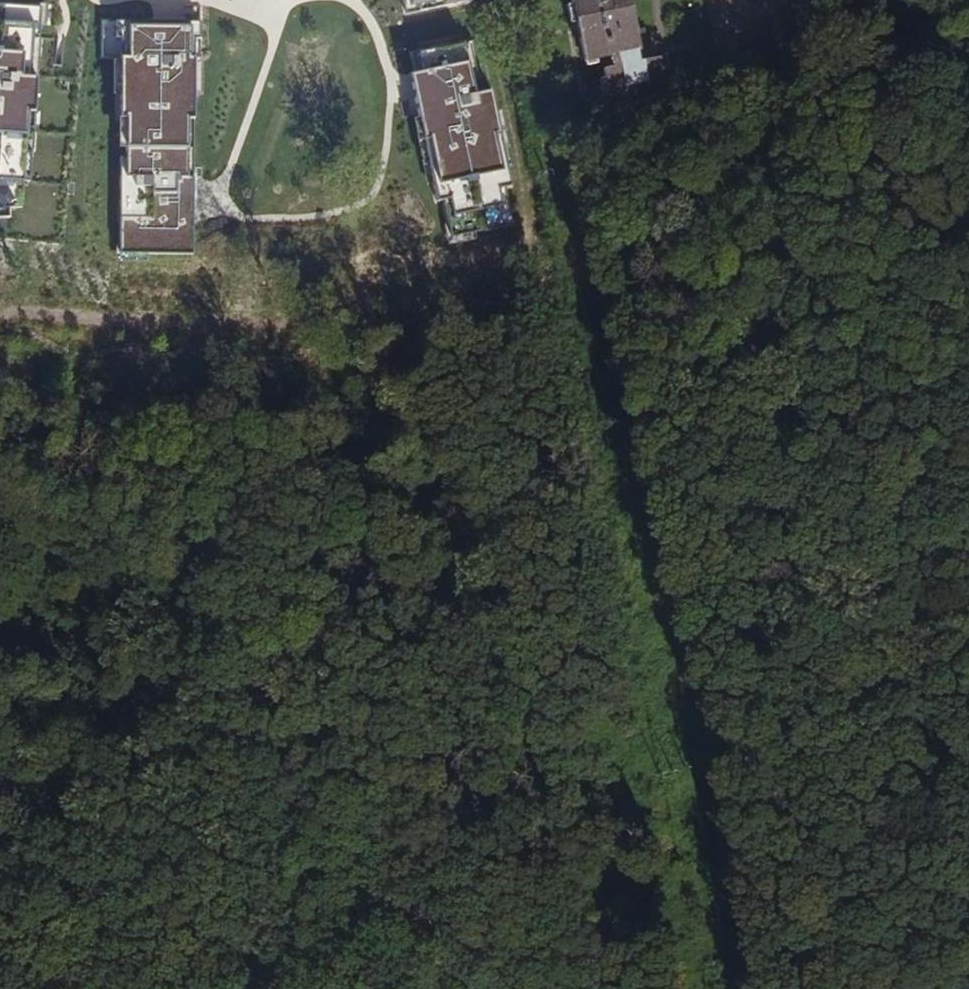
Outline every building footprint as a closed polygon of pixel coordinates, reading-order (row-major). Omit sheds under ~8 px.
[(473,0),(397,0),(405,46),(480,36),(473,0)] [(538,12),(564,7),(568,21),(557,23),(571,89),(594,84),(596,94),(585,97),(592,130),(650,118),(643,83),(638,83),(632,57),(628,58),(618,11),(613,11),(611,0),(535,0),(538,12)] [(0,3),(0,213),(29,216),(49,7),(0,3)] [(198,27),(119,24),(120,55),(122,142),(195,149),(198,27)] [(503,148),(480,36),(405,46),(425,165),(503,148)] [(122,142),(128,251),(195,256),(195,149),(122,142)] [(118,346),(116,361),(123,361),(125,346),(118,346)]
